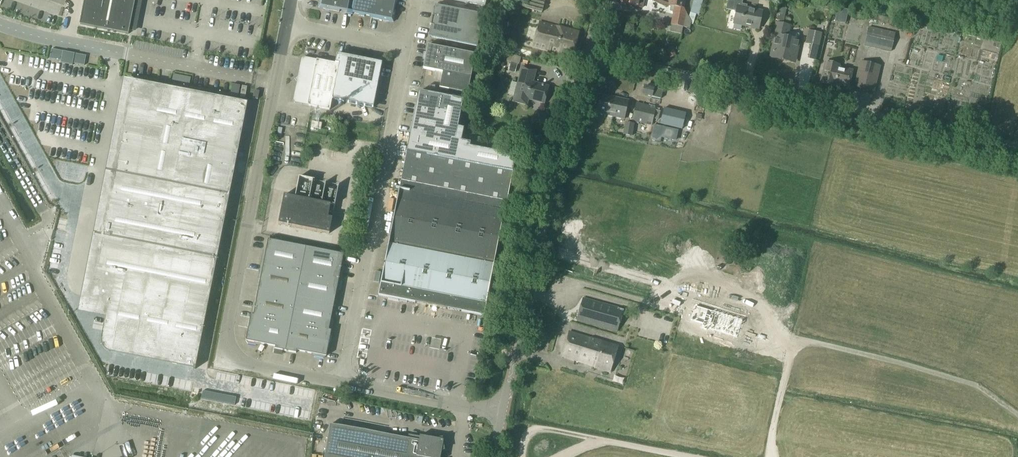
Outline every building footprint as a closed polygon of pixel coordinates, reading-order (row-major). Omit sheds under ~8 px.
[(83,22),(129,31),(134,8),(135,0),(87,0),(83,22)] [(319,8),(340,12),(341,10),(349,12),(348,14),(353,15),(356,0),(320,0),(319,8)] [(398,0),(356,0),(353,15),(393,23),(398,0)] [(542,13),(545,0),(520,0),(518,8),(542,13)] [(675,8),(683,8),(685,0),(669,0),(668,6),(675,8)] [(759,30),(763,13),(747,9),(747,7),(742,6),(743,0),(729,0),(727,10),(736,13),(734,25),(759,30)] [(693,3),(689,17),(692,22),(693,25),(696,15),(699,16),(702,5),(693,3)] [(675,8),(672,24),(680,26),(684,9),(683,8),(675,8)] [(483,18),(437,9),(435,19),(433,19),(432,27),(433,27),(431,38),(477,46),(483,18)] [(540,23),(533,47),(572,57),(579,33),(562,28),(563,24),(559,23),(558,28),(540,23)] [(777,25),(774,38),(776,39),(772,58),(794,63),(799,43),(787,40),(790,28),(777,25)] [(869,26),(865,44),(891,51),(895,33),(869,26)] [(822,36),(809,33),(806,44),(811,46),(808,60),(816,61),(822,36)] [(476,55),(428,46),(423,69),(443,73),(440,89),(468,94),(471,78),(476,55)] [(86,56),(51,50),(49,59),(61,61),(61,63),(72,66),(72,64),(84,66),(86,56)] [(301,59),(293,101),(295,103),(330,110),(332,100),(351,104),(360,59),(340,55),(340,56),(337,55),(335,64),(304,58),(301,59)] [(360,59),(351,104),(374,108),(382,64),(360,59)] [(835,85),(839,67),(839,66),(825,63),(820,84),(835,88),(835,85)] [(861,64),(855,89),(874,93),(880,68),(861,64)] [(839,67),(835,85),(848,88),(852,70),(839,67)] [(508,95),(514,97),(513,102),(527,105),(528,99),(544,103),(548,87),(533,83),(536,71),(522,68),(518,85),(512,84),(508,95)] [(134,83),(108,215),(175,228),(178,210),(225,219),(248,105),(134,83)] [(240,95),(242,86),(234,84),(232,93),(240,95)] [(646,87),(644,95),(653,97),(655,89),(646,87)] [(458,128),(463,101),(419,92),(411,133),(461,142),(464,129),(458,128)] [(601,95),(597,113),(624,120),(629,101),(601,95)] [(635,104),(631,122),(651,126),(655,108),(635,104)] [(665,110),(662,122),(675,125),(675,124),(682,126),(685,117),(678,115),(678,114),(665,110)] [(633,125),(626,123),(624,135),(631,137),(633,125)] [(651,135),(650,141),(661,143),(662,138),(676,141),(678,132),(679,131),(653,125),(652,131),(651,135)] [(470,148),(471,144),(461,142),(411,133),(400,187),(506,207),(516,157),(470,148)] [(390,240),(495,261),(506,207),(400,187),(390,240)] [(284,196),(278,224),(279,224),(329,234),(330,234),(332,219),(328,218),(331,206),(330,205),(284,196)] [(108,215),(91,297),(111,301),(103,339),(103,341),(103,343),(104,344),(104,345),(105,346),(105,347),(106,348),(106,349),(107,349),(109,350),(110,351),(112,351),(196,368),(225,219),(178,210),(175,228),(108,215)] [(326,357),(333,321),(331,321),(337,291),(339,291),(343,271),(341,270),(344,255),(268,240),(265,255),(263,255),(259,276),(261,276),(255,306),(253,306),(246,341),(248,344),(256,346),(257,343),(275,347),(275,349),(296,354),(297,351),(315,355),(315,357),(323,359),(326,357)] [(378,296),(484,317),(495,261),(390,240),(389,245),(378,296)] [(623,311),(584,300),(578,320),(617,332),(623,311)] [(695,305),(690,321),(702,325),(701,329),(707,331),(707,329),(738,338),(743,319),(695,305)] [(618,347),(570,333),(563,358),(596,368),(596,369),(609,373),(618,347)] [(442,451),(444,451),(443,444),(444,441),(443,441),(442,439),(437,440),(420,436),(420,437),(409,435),(408,439),(331,425),(325,456),(441,456),(442,451)]
